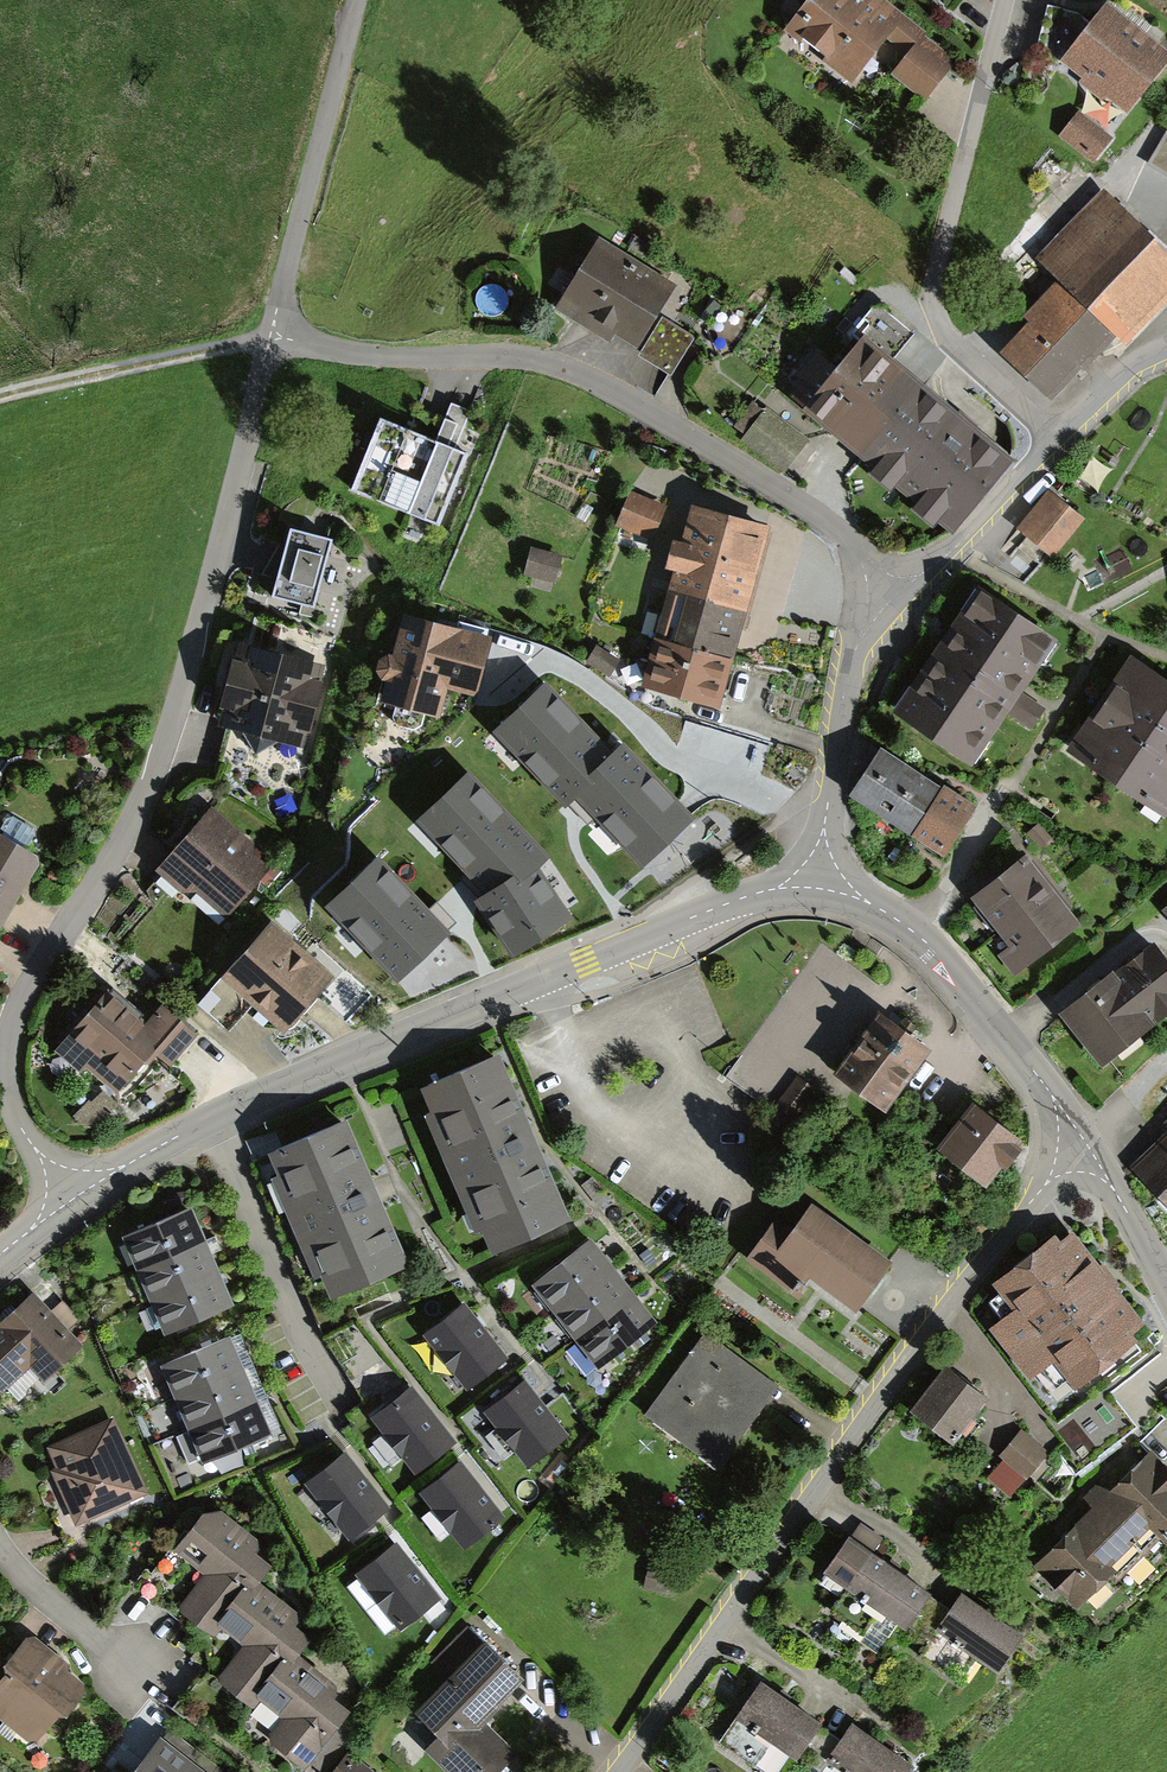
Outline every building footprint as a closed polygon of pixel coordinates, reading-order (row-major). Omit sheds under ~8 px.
[(861,0),(816,0),(793,29),(850,74),(891,23),(861,0)] [(1165,56),(1107,10),(1095,26),(1078,13),(1048,5),(1036,51),(1068,59),(1087,74),(1082,81),(1102,98),(1108,91),(1126,105),(1165,56)] [(946,67),(918,45),(896,73),(924,95),(946,67)] [(1106,138),(1080,117),(1065,135),(1088,153),(1093,146),(1097,150),(1106,138)] [(1149,163),(1166,174),(1166,132),(1149,163)] [(1111,204),(1051,267),(1064,280),(1023,323),(1028,328),(1005,352),(1049,394),(1071,371),(1075,374),(1166,278),(1166,257),(1111,204)] [(664,284),(606,248),(591,273),(585,269),(561,306),(590,324),(598,311),(606,316),(602,322),(635,343),(655,313),(648,309),(664,284)] [(800,398),(825,419),(848,391),(857,398),(887,362),(910,333),(881,309),(857,338),(862,342),(837,371),(828,364),(800,398)] [(691,338),(663,321),(642,354),(670,372),(691,338)] [(887,362),(857,398),(887,423),(916,387),(887,362)] [(1008,463),(916,387),(887,423),(864,451),(881,465),(886,459),(900,471),(895,477),(924,501),(929,495),(943,506),(938,512),(956,527),(1008,463)] [(864,451),(887,423),(857,398),(848,391),(825,419),(864,451)] [(807,439),(768,407),(743,437),(782,469),(807,439)] [(436,441),(380,418),(351,489),(439,525),(468,454),(455,449),(468,416),(449,409),(436,441)] [(662,508),(632,495),(620,523),(651,535),(662,508)] [(1029,535),(1047,549),(1052,553),(1080,518),(1054,498),(1026,532),(1029,535)] [(694,510),(658,639),(729,659),(765,530),(694,510)] [(332,539),(291,528),(272,596),(314,607),(332,539)] [(1047,549),(1029,535),(1019,547),(1036,561),(1047,549)] [(558,557),(532,552),(529,572),(554,577),(558,557)] [(1041,634),(989,599),(976,618),(970,614),(916,692),(923,697),(909,716),(961,752),(974,733),(980,736),(1034,658),(1028,653),(1041,634)] [(397,659),(446,672),(475,680),(486,640),(407,620),(397,659)] [(717,703),(729,659),(658,639),(646,683),(717,703)] [(617,660),(597,647),(588,660),(609,673),(617,660)] [(315,670),(246,651),(242,667),(238,666),(228,703),(232,704),(228,720),(297,739),(301,723),(305,724),(315,686),(311,685),(315,670)] [(446,672),(397,659),(389,657),(381,661),(379,670),(384,677),(392,679),(387,698),(398,701),(394,717),(398,724),(413,728),(420,724),(424,708),(436,711),(446,672)] [(1136,663),(1089,732),(1101,740),(1088,759),(1147,799),(1160,781),(1166,786),(1166,684),(1136,663)] [(545,684),(497,729),(567,803),(578,793),(644,863),(691,818),(622,745),(612,755),(545,684)] [(1042,709),(1025,697),(1013,714),(1031,726),(1042,709)] [(718,752),(722,734),(688,726),(684,744),(718,752)] [(877,807),(900,770),(871,752),(864,762),(870,766),(854,792),(877,807)] [(900,770),(877,807),(915,831),(938,795),(900,770)] [(468,774),(420,818),(490,892),(480,898),(515,952),(569,917),(536,867),(547,857),(468,774)] [(938,795),(915,831),(939,847),(938,848),(941,850),(971,803),(958,795),(953,801),(940,793),(938,795)] [(18,892),(16,883),(20,876),(28,875),(34,864),(33,856),(21,849),(24,843),(28,845),(34,834),(33,829),(12,817),(6,818),(0,828),(4,830),(0,836),(0,922),(18,892)] [(205,822),(162,871),(181,888),(215,886),(233,902),(261,870),(247,859),(246,842),(229,843),(205,822)] [(378,858),(330,903),(399,977),(447,932),(378,858)] [(609,885),(581,859),(570,870),(560,861),(545,876),(584,912),(609,885)] [(1002,929),(1049,891),(1024,859),(976,897),(1002,929)] [(1049,891),(1002,929),(1026,960),(1074,922),(1049,891)] [(271,929),(243,961),(297,1008),(325,976),(271,929)] [(1145,1017),(1145,1018),(1166,1001),(1166,964),(1153,946),(1114,978),(1145,1017)] [(284,1023),(297,1008),(243,961),(230,976),(226,972),(199,1003),(224,1026),(251,995),(284,1023)] [(1145,1017),(1114,978),(1112,975),(1064,1012),(1098,1054),(1145,1017)] [(94,1069),(139,1019),(143,1014),(112,986),(57,1048),(82,1069),(87,1063),(94,1069)] [(139,1019),(94,1069),(117,1090),(155,1046),(171,1060),(194,1034),(163,1007),(147,1026),(139,1019)] [(925,1047),(882,1015),(839,1073),(883,1104),(925,1047)] [(494,1056),(428,1084),(438,1107),(442,1105),(452,1127),(447,1129),(479,1202),(483,1201),(493,1223),(488,1225),(498,1248),(564,1220),(494,1056)] [(809,1094),(795,1084),(783,1099),(798,1109),(809,1094)] [(89,1102),(76,1115),(85,1125),(95,1125),(116,1105),(104,1093),(92,1105),(89,1102)] [(1016,1138),(976,1107),(944,1148),(983,1179),(999,1160),(1006,1165),(1020,1147),(1013,1141),(1016,1138)] [(341,1121),(275,1149),(285,1171),(289,1169),(298,1192),(294,1194),(318,1249),(322,1247),(332,1269),(327,1271),(336,1293),(402,1265),(341,1121)] [(1166,1184),(1166,1147),(1143,1169),(1162,1189),(1166,1184)] [(776,1220),(749,1256),(798,1292),(805,1282),(803,1281),(810,1272),(856,1306),(888,1263),(811,1206),(792,1231),(776,1220)] [(187,1209),(128,1234),(142,1266),(201,1240),(187,1209)] [(988,1222),(980,1215),(970,1226),(978,1233),(988,1222)] [(1054,1240),(1001,1281),(1022,1308),(998,1327),(1030,1369),(1055,1350),(1077,1378),(1130,1337),(1127,1332),(1138,1323),(1081,1250),(1070,1235),(1058,1245),(1054,1240)] [(201,1240),(142,1266),(155,1297),(214,1272),(201,1240)] [(609,1268),(588,1241),(537,1281),(558,1308),(609,1268)] [(631,1295),(609,1268),(558,1308),(580,1335),(631,1295)] [(214,1272),(155,1297),(169,1329),(228,1304),(214,1272)] [(652,1323),(631,1295),(580,1335),(582,1338),(566,1350),(585,1375),(652,1323)] [(33,1297),(17,1311),(10,1303),(3,1310),(10,1318),(0,1327),(0,1381),(2,1384),(38,1352),(51,1366),(75,1344),(33,1297)] [(463,1306),(428,1333),(468,1384),(504,1357),(463,1306)] [(706,1331),(645,1413),(718,1467),(779,1385),(706,1331)] [(226,1337),(166,1363),(180,1395),(239,1369),(226,1337)] [(239,1369),(180,1395),(193,1426),(253,1400),(239,1369)] [(982,1398),(947,1370),(918,1408),(952,1435),(982,1398)] [(524,1383),(489,1410),(529,1462),(564,1434),(524,1383)] [(411,1389),(376,1416),(416,1467),(451,1440),(411,1389)] [(253,1400),(193,1426),(194,1428),(177,1435),(189,1462),(206,1455),(207,1458),(241,1443),(247,1456),(257,1452),(251,1439),(267,1432),(253,1400)] [(1089,1440),(1127,1442),(1129,1407),(1091,1405),(1089,1440)] [(143,1491),(111,1421),(52,1447),(61,1469),(65,1467),(73,1483),(63,1487),(71,1503),(57,1510),(72,1542),(134,1514),(127,1498),(143,1491)] [(1046,1454),(1024,1435),(1005,1457),(1027,1476),(1046,1454)] [(345,1454),(309,1482),(350,1534),(385,1506),(345,1454)] [(1151,1454),(1117,1487),(1123,1493),(1094,1522),(1088,1516),(1039,1564),(1077,1602),(1109,1570),(1115,1577),(1161,1531),(1166,1537),(1166,1470),(1151,1454)] [(500,1515),(460,1464),(424,1491),(465,1543),(500,1515)] [(223,1618),(250,1582),(262,1567),(246,1553),(251,1547),(252,1544),(251,1541),(249,1539),(218,1516),(203,1517),(191,1534),(185,1530),(145,1581),(210,1633),(223,1618)] [(928,1592),(849,1538),(822,1577),(843,1591),(830,1610),(864,1633),(882,1607),(906,1624),(928,1592)] [(395,1545),(361,1572),(401,1624),(436,1596),(395,1545)] [(675,1573),(652,1567),(647,1585),(670,1591),(675,1573)] [(264,1687),(289,1655),(302,1639),(285,1625),(290,1619),(290,1614),(250,1582),(223,1618),(248,1639),(249,1649),(238,1661),(239,1669),(264,1687)] [(952,1609),(928,1592),(906,1624),(930,1640),(919,1656),(959,1683),(979,1655),(998,1668),(1021,1636),(962,1595),(952,1609)] [(435,1661),(452,1678),(421,1710),(443,1732),(430,1745),(457,1771),(490,1771),(511,1751),(486,1727),(490,1723),(485,1717),(497,1704),(493,1700),(518,1675),(469,1627),(435,1661)] [(22,1646),(8,1663),(9,1671),(0,1682),(0,1712),(8,1718),(17,1718),(20,1713),(36,1726),(45,1725),(57,1709),(65,1709),(79,1692),(78,1684),(64,1671),(63,1663),(50,1654),(43,1655),(30,1646),(22,1646)] [(289,1655),(264,1687),(260,1691),(287,1711),(288,1721),(277,1733),(277,1740),(303,1760),(342,1711),(325,1698),(330,1692),(330,1689),(328,1686),(289,1655)] [(818,1722),(760,1683),(720,1740),(754,1763),(772,1737),(796,1754),(818,1722)] [(818,1722),(796,1754),(820,1770),(819,1771),(906,1771),(911,1765),(852,1724),(842,1739),(818,1722)] [(339,1754),(355,1733),(344,1725),(328,1746),(339,1754)] [(169,1731),(143,1764),(125,1750),(111,1769),(115,1771),(201,1771),(194,1766),(202,1756),(169,1731)] [(348,1754),(333,1771),(370,1771),(348,1754)]
